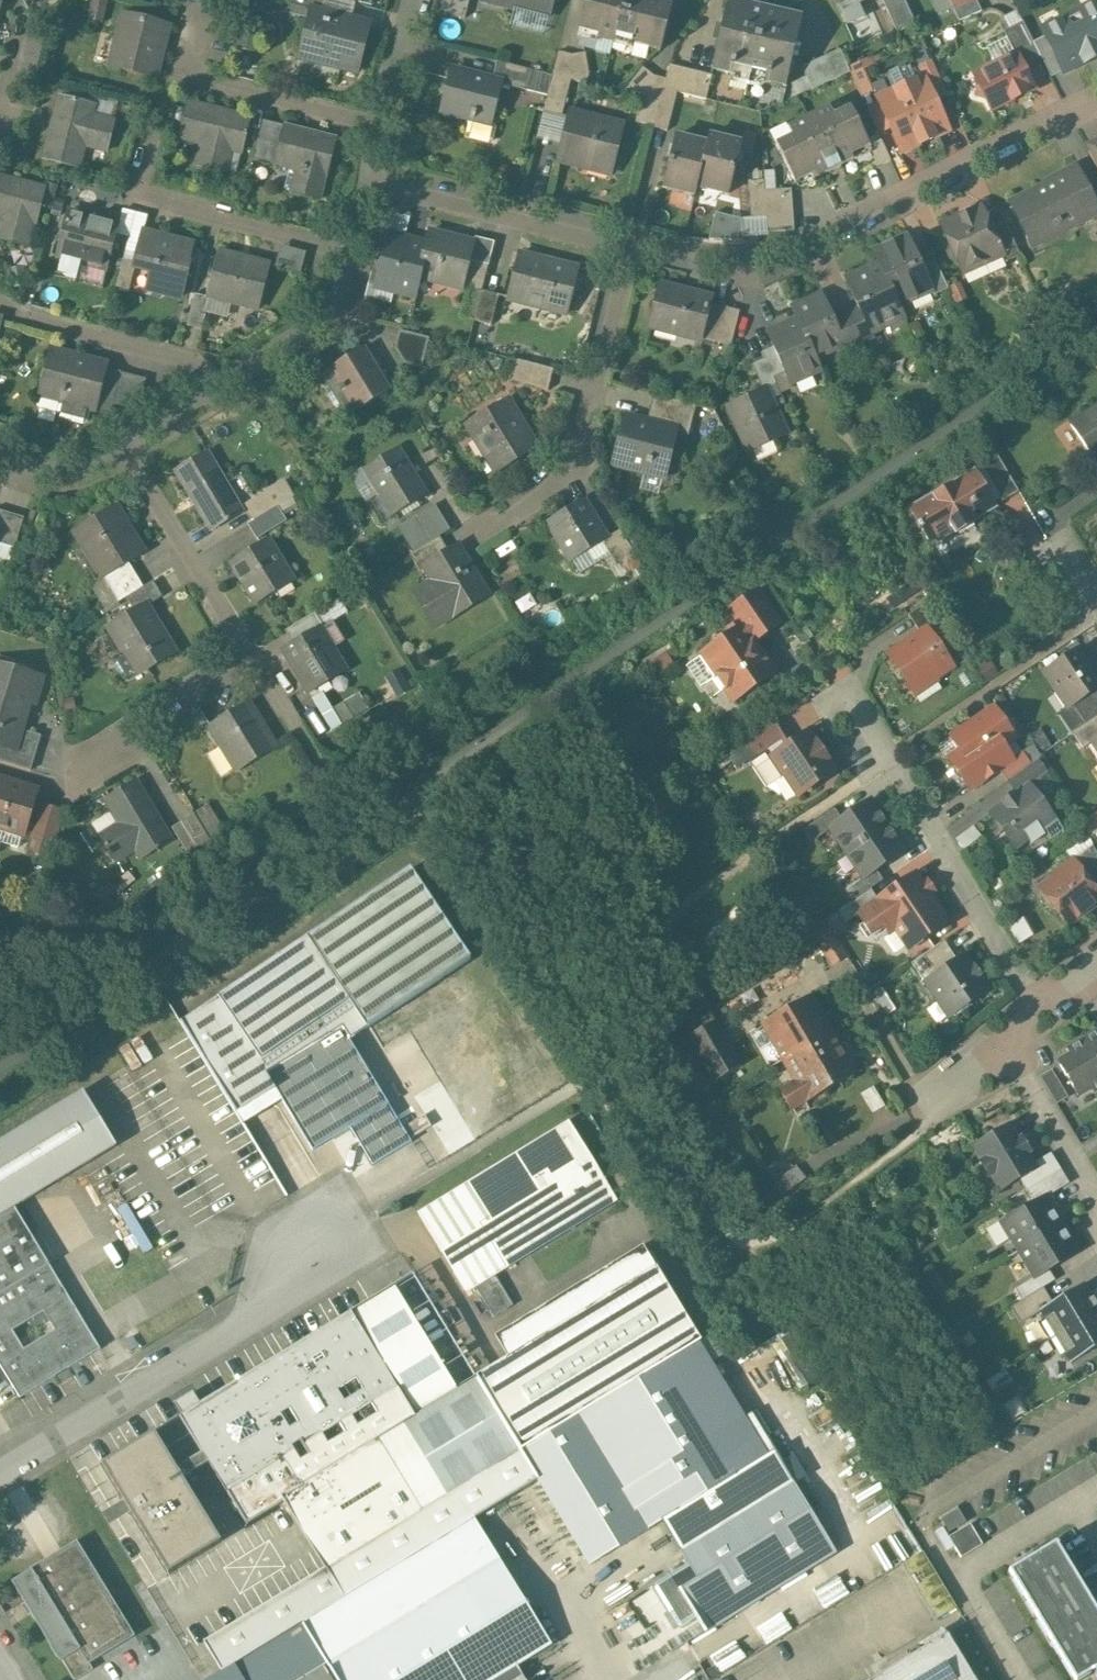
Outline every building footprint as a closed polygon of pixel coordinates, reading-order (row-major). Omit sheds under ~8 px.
[(89,17),(103,18),(105,0),(90,0),(89,17)] [(254,50),(257,27),(268,29),(272,3),(251,0),(244,0),(237,47),(254,50)] [(286,2),(311,8),(321,11),(324,0),(287,0),(286,2)] [(438,10),(461,15),(465,0),(441,0),(438,10)] [(542,13),(545,0),(487,0),(542,13)] [(578,28),(613,37),(615,38),(616,33),(632,37),(631,42),(660,49),(672,2),(664,0),(585,0),(578,28)] [(732,0),(727,0),(712,68),(785,85),(801,16),(732,0)] [(837,4),(841,13),(846,24),(853,21),(864,16),(857,2),(855,3),(854,0),(845,0),(837,4)] [(896,32),(915,24),(904,0),(882,0),(896,32)] [(952,7),(958,20),(981,10),(976,0),(968,0),(952,7)] [(1045,29),(1045,27),(1042,29),(1045,35),(1063,70),(1065,73),(1067,71),(1067,70),(1085,60),(1086,62),(1096,56),(1096,2),(1045,29)] [(321,11),(311,8),(300,52),(329,60),(328,63),(356,71),(368,23),(321,11)] [(168,25),(124,15),(112,67),(155,77),(168,25)] [(1022,20),(1003,30),(1015,53),(1016,53),(1022,65),(1040,55),(1033,42),(1022,20)] [(632,37),(616,33),(615,38),(613,37),(610,48),(624,52),(626,45),(631,42),(632,37)] [(1051,77),(1063,70),(1045,35),(1033,42),(1040,55),(1051,77)] [(839,49),(801,66),(812,88),(849,71),(839,49)] [(585,52),(571,54),(558,51),(552,74),(570,79),(586,83),(588,73),(585,52)] [(861,90),(870,86),(864,74),(878,68),(871,53),(849,64),(861,90)] [(1015,53),(973,74),(978,84),(974,95),(986,99),(991,109),(1033,87),(1022,65),(1016,53),(1015,53)] [(490,77),(450,67),(440,110),(489,122),(498,86),(523,92),(528,68),(495,60),(490,77)] [(711,74),(669,64),(666,78),(663,88),(676,91),(705,98),(711,74)] [(954,101),(936,64),(926,68),(930,78),(943,106),(954,101)] [(653,75),(642,66),(628,84),(626,93),(659,101),(662,88),(663,88),(666,78),(653,75)] [(570,79),(552,74),(543,108),(561,113),(570,79)] [(930,78),(905,89),(931,148),(957,136),(943,106),(930,78)] [(663,88),(662,88),(659,101),(652,126),(667,130),(676,91),(663,88)] [(906,160),(931,148),(905,89),(879,101),(906,160)] [(92,107),(57,98),(43,156),(77,165),(83,142),(104,147),(111,121),(90,116),(92,107)] [(246,118),(188,103),(180,138),(201,143),(197,163),(232,172),(246,118)] [(829,105),(787,126),(791,135),(775,143),(794,183),(813,173),(815,177),(853,159),(851,155),(868,146),(869,146),(866,139),(850,106),(833,114),(829,105)] [(620,125),(571,112),(559,158),(586,165),(588,160),(610,166),(620,125)] [(284,127),(262,121),(253,155),(270,160),(273,150),(277,151),(284,127)] [(332,139),(284,127),(277,151),(273,166),(300,173),(294,194),(316,200),(332,139)] [(890,160),(878,134),(866,139),(869,146),(868,146),(877,166),(890,160)] [(706,143),(675,135),(662,185),(694,193),(696,185),(706,143)] [(740,143),(709,135),(706,143),(696,185),(728,193),(740,143)] [(1088,150),(1096,168),(1096,146),(1088,150)] [(1051,188),(1048,183),(1010,202),(1032,245),(1096,213),(1096,212),(1096,209),(1090,194),(1079,173),(1051,188)] [(0,179),(0,213),(9,215),(3,236),(27,242),(41,190),(0,179)] [(763,179),(747,180),(750,218),(766,217),(764,190),(763,179)] [(55,207),(57,183),(43,181),(41,205),(55,207)] [(790,188),(764,190),(766,217),(767,231),(793,229),(790,188)] [(981,206),(941,224),(950,244),(949,244),(947,251),(950,259),(957,261),(975,254),(978,260),(984,262),(1001,254),(1002,254),(989,225),(981,206)] [(740,218),(715,212),(708,238),(742,240),(740,218)] [(117,227),(70,216),(59,258),(106,270),(117,227)] [(1019,254),(1003,219),(989,225),(1002,254),(1001,254),(1004,261),(1019,254)] [(194,247),(146,234),(136,271),(151,275),(147,291),(180,300),(194,247)] [(474,245),(431,234),(428,247),(419,281),(463,291),(463,287),(470,261),(474,245)] [(428,247),(388,236),(372,295),(412,305),(428,247)] [(908,237),(873,252),(879,264),(897,304),(898,304),(930,289),(931,288),(920,265),(908,237)] [(280,243),(275,263),(300,269),(305,249),(280,243)] [(268,264),(219,251),(208,296),(211,297),(257,308),(268,264)] [(576,267),(517,253),(508,294),(524,298),(523,301),(565,311),(576,267)] [(934,258),(920,265),(931,288),(930,289),(933,295),(948,288),(934,258)] [(487,266),(470,261),(463,287),(481,291),(487,266)] [(879,264),(845,279),(858,307),(869,331),(870,331),(903,316),(898,304),(897,304),(879,264)] [(709,298),(658,285),(648,323),(699,337),(708,302),(709,298)] [(495,295),(481,291),(474,321),(488,324),(495,295)] [(208,296),(194,292),(186,324),(203,329),(211,297),(208,296)] [(822,295),(791,309),(797,321),(797,320),(813,356),(814,356),(842,343),(843,343),(832,319),(822,295)] [(739,310),(708,302),(699,337),(730,344),(739,310)] [(858,307),(845,313),(858,343),(872,336),(870,331),(869,331),(858,307)] [(845,313),(832,319),(843,343),(842,343),(844,349),(858,343),(845,313)] [(797,321),(767,334),(773,346),(784,372),(789,382),(820,368),(814,356),(813,356),(797,320),(797,321)] [(428,336),(399,329),(395,348),(405,363),(421,366),(428,336)] [(773,346),(760,351),(763,358),(764,358),(772,377),(773,377),(784,372),(773,346)] [(104,363),(52,349),(40,394),(60,399),(90,407),(93,408),(95,399),(103,367),(104,363)] [(329,370),(321,374),(347,416),(388,390),(362,350),(329,370)] [(318,353),(296,367),(306,384),(321,374),(329,370),(318,353)] [(772,377),(764,358),(763,358),(751,364),(762,390),(763,389),(776,383),(773,377),(772,377)] [(552,368),(517,359),(512,379),(547,388),(552,368)] [(120,371),(103,367),(95,399),(112,403),(113,397),(120,371)] [(132,374),(120,371),(113,397),(126,400),(132,374)] [(132,374),(126,400),(139,403),(145,378),(132,374)] [(762,390),(729,405),(748,447),(782,431),(763,389),(762,390)] [(694,404),(654,394),(647,421),(669,427),(668,432),(673,433),(686,436),(694,404)] [(90,407),(60,399),(57,411),(59,416),(83,422),(87,419),(90,407)] [(506,400),(468,424),(467,430),(471,437),(476,437),(496,470),(534,446),(506,400)] [(1070,424),(1093,458),(1096,456),(1096,406),(1070,424)] [(647,421),(625,416),(613,462),(662,475),(673,433),(668,432),(669,427),(647,421)] [(397,449),(364,469),(392,515),(425,495),(397,449)] [(207,453),(176,471),(210,528),(241,509),(207,453)] [(998,456),(981,466),(987,477),(1004,467),(998,456)] [(975,469),(908,508),(918,524),(916,525),(919,529),(920,528),(930,544),(954,530),(956,533),(974,522),(972,519),(988,509),(989,505),(994,506),(996,504),(975,469)] [(284,480),(245,504),(254,519),(278,505),(293,495),(284,480)] [(585,500),(547,522),(570,562),(602,543),(608,539),(607,537),(585,500)] [(433,501),(397,525),(414,550),(450,526),(433,501)] [(254,519),(248,523),(257,536),(286,517),(278,505),(254,519)] [(0,510),(0,541),(15,544),(23,516),(0,510)] [(118,512),(80,536),(104,577),(128,562),(144,552),(118,512)] [(619,529),(607,537),(608,539),(602,543),(618,566),(635,555),(619,529)] [(447,553),(437,536),(409,553),(419,569),(424,567),(447,553)] [(267,537),(230,560),(257,602),(277,590),(274,584),(291,573),(267,537)] [(447,553),(424,567),(440,593),(425,602),(438,624),(486,595),(456,547),(447,553)] [(128,562),(104,577),(119,600),(126,596),(143,585),(128,562)] [(143,585),(126,596),(135,609),(145,603),(160,594),(152,580),(143,585)] [(756,591),(730,609),(739,623),(751,641),(752,640),(777,623),(756,591)] [(931,598),(907,614),(919,632),(925,628),(929,634),(945,623),(931,598)] [(135,609),(109,625),(124,649),(115,655),(112,662),(122,677),(128,677),(174,650),(145,603),(135,609)] [(314,611),(284,629),(292,642),(318,626),(319,628),(323,626),(314,611)] [(751,641),(739,623),(728,631),(731,635),(702,654),(717,675),(714,677),(714,678),(721,689),(722,689),(725,687),(732,698),(773,671),(770,667),(772,666),(773,665),(765,654),(764,654),(762,655),(752,640),(751,641)] [(292,642),(282,648),(309,691),(344,670),(319,628),(318,626),(292,642)] [(919,632),(888,653),(912,688),(927,677),(933,678),(951,667),(929,634),(925,628),(919,632)] [(1044,672),(1057,691),(1061,688),(1072,704),(1096,687),(1096,670),(1081,646),(1044,672)] [(655,687),(679,672),(665,648),(640,663),(655,687)] [(0,665),(0,744),(14,748),(19,730),(28,701),(35,704),(43,678),(0,665)] [(1072,704),(1085,723),(1071,732),(1072,732),(1096,715),(1096,687),(1072,704)] [(314,694),(327,727),(369,710),(361,692),(329,704),(324,690),(314,694)] [(276,746),(250,703),(211,727),(237,770),(276,746)] [(992,706),(950,735),(960,749),(948,757),(970,788),(1000,768),(1012,760),(1012,759),(1003,746),(1014,738),(992,706)] [(199,708),(168,726),(176,738),(206,719),(199,708)] [(1072,732),(1083,748),(1094,739),(1094,738),(1096,736),(1096,715),(1072,732)] [(776,721),(747,740),(756,752),(784,733),(776,721)] [(19,730),(14,748),(0,744),(0,760),(30,769),(40,736),(19,730)] [(809,730),(771,756),(780,775),(779,779),(779,784),(784,791),(788,793),(793,794),(795,792),(797,795),(835,769),(809,730)] [(1021,752),(1012,759),(1012,760),(1000,768),(1008,780),(1029,764),(1021,752)] [(1029,764),(1008,780),(1017,792),(1027,784),(1028,785),(1047,771),(1037,758),(1029,764)] [(5,780),(0,797),(0,827),(23,834),(36,789),(5,780)] [(141,794),(134,783),(129,783),(103,800),(116,822),(99,833),(116,859),(134,848),(139,856),(169,837),(141,794)] [(1017,792),(1014,794),(1013,792),(1001,801),(1002,803),(990,812),(1016,846),(1027,838),(1031,843),(1044,832),(1041,827),(1053,819),(1028,785),(1027,784),(1017,792)] [(832,861),(832,862),(891,821),(887,823),(883,817),(882,818),(869,800),(842,819),(830,827),(830,828),(846,851),(832,861)] [(811,841),(830,828),(830,827),(842,819),(834,808),(803,829),(811,841)] [(1079,822),(1089,837),(1096,832),(1096,811),(1079,822)] [(210,839),(193,812),(172,825),(189,851),(210,839)] [(847,852),(863,875),(863,876),(875,868),(903,849),(891,831),(892,830),(888,824),(892,822),(891,821),(832,862),(847,852)] [(963,847),(980,834),(973,825),(957,838),(963,847)] [(1092,846),(1073,861),(1096,891),(1096,854),(1092,846)] [(1072,860),(1054,874),(1057,878),(1042,890),(1044,892),(1043,899),(1048,906),(1055,906),(1068,923),(1096,901),(1096,891),(1073,861),(1072,860)] [(409,868),(180,1022),(235,1113),(274,1088),(265,1073),(341,1027),(349,1039),(470,958),(409,868)] [(843,888),(851,900),(870,888),(882,879),(875,868),(863,876),(863,875),(843,888)] [(877,898),(857,912),(858,913),(872,934),(884,927),(886,930),(893,926),(908,947),(948,921),(915,873),(877,898)] [(857,912),(877,898),(870,888),(851,900),(837,910),(845,922),(858,913),(857,912)] [(1016,941),(1030,936),(1023,918),(1010,923),(1016,941)] [(834,933),(819,940),(830,963),(846,956),(834,933)] [(911,962),(924,982),(957,960),(943,940),(911,962)] [(971,968),(963,956),(957,960),(924,982),(936,999),(944,1000),(955,1016),(972,1005),(969,1001),(987,989),(979,978),(981,977),(974,966),(971,968)] [(811,996),(762,1024),(763,1025),(773,1042),(783,1059),(784,1059),(809,1044),(813,1050),(835,1038),(835,1037),(811,996)] [(681,1024),(688,1036),(714,1020),(708,1009),(681,1024)] [(714,1020),(688,1036),(714,1081),(740,1065),(714,1020)] [(773,1042),(763,1025),(750,1033),(760,1049),(773,1042)] [(341,1027),(265,1073),(274,1088),(312,1150),(349,1127),(372,1164),(411,1141),(349,1039),(341,1027)] [(1082,1038),(1096,1064),(1096,1029),(1082,1038)] [(809,1044),(784,1059),(797,1081),(780,1091),(790,1107),(806,1098),(807,1100),(855,1072),(835,1038),(813,1050),(809,1044)] [(1082,1038),(1065,1049),(1069,1055),(1057,1062),(1078,1096),(1091,1088),(1093,1091),(1096,1089),(1096,1064),(1082,1038)] [(551,1063),(508,1084),(518,1104),(561,1083),(551,1063)] [(1039,1073),(1059,1099),(1069,1091),(1048,1065),(1039,1073)] [(0,1140),(0,1213),(13,1205),(14,1206),(115,1144),(82,1090),(0,1140)] [(424,1114),(403,1127),(409,1138),(430,1125),(424,1114)] [(569,1122),(418,1214),(464,1290),(474,1284),(493,1272),(615,1198),(569,1122)] [(1009,1125),(975,1145),(983,1160),(981,1161),(988,1174),(991,1173),(1000,1187),(1018,1176),(1030,1169),(1034,1167),(1025,1152),(1028,1150),(1020,1137),(1018,1139),(1009,1125)] [(776,1161),(762,1168),(778,1195),(806,1178),(798,1163),(782,1172),(776,1161)] [(1030,1169),(1018,1176),(1026,1189),(1036,1182),(1038,1181),(1030,1169)] [(1036,1182),(1026,1189),(1034,1203),(1045,1196),(1036,1182)] [(1034,1203),(1002,1222),(1018,1250),(1061,1223),(1045,1196),(1034,1203)] [(19,1397),(99,1348),(14,1206),(13,1205),(0,1213),(0,1366),(19,1397)] [(1061,1223),(1018,1250),(1034,1276),(1047,1268),(1077,1250),(1061,1223)] [(642,1244),(494,1334),(507,1356),(475,1375),(520,1450),(521,1450),(578,1415),(698,1341),(700,1340),(642,1244)] [(1034,1276),(1014,1288),(1021,1299),(1042,1286),(1054,1279),(1047,1268),(1034,1276)] [(412,1272),(350,1311),(397,1387),(458,1488),(520,1450),(475,1375),(412,1272)] [(513,1304),(493,1272),(474,1284),(493,1316),(513,1304)] [(1039,1309),(1040,1310),(1045,1319),(1040,1322),(1054,1345),(1096,1319),(1096,1292),(1092,1295),(1085,1282),(1051,1301),(1039,1309)] [(1039,1309),(1051,1301),(1042,1286),(1021,1299),(1009,1306),(1019,1323),(1040,1310),(1039,1309)] [(350,1311),(179,1415),(208,1462),(226,1492),(397,1387),(350,1311)] [(1054,1345),(1060,1355),(1065,1352),(1070,1362),(1096,1346),(1096,1319),(1054,1345)] [(729,1344),(713,1330),(703,1341),(719,1355),(729,1344)] [(698,1341),(578,1415),(648,1528),(767,1455),(698,1341)] [(397,1387),(226,1492),(246,1524),(282,1501),(289,1513),(290,1512),(324,1567),(325,1568),(446,1494),(446,1495),(458,1488),(397,1387)] [(208,1462),(179,1415),(100,1462),(167,1573),(220,1540),(183,1477),(208,1462)] [(521,1450),(520,1450),(521,1450),(538,1478),(590,1564),(648,1528),(578,1415),(521,1450)] [(446,1495),(446,1496),(463,1524),(473,1518),(538,1478),(521,1450),(458,1488),(446,1495)] [(793,1452),(780,1456),(787,1479),(801,1475),(793,1452)] [(792,1480),(683,1547),(681,1553),(687,1562),(696,1577),(678,1588),(695,1616),(704,1631),(835,1550),(792,1480)] [(446,1494),(325,1568),(342,1597),(343,1598),(463,1525),(463,1524),(446,1496),(446,1495),(446,1494)] [(981,1512),(947,1532),(955,1546),(960,1554),(994,1533),(981,1512)] [(530,1611),(473,1518),(463,1524),(463,1525),(343,1598),(302,1623),(329,1666),(463,1584),(493,1634),(530,1611)] [(955,1546),(947,1532),(942,1521),(930,1529),(944,1553),(955,1546)] [(76,1539),(29,1568),(31,1571),(14,1581),(74,1679),(92,1668),(89,1662),(134,1635),(76,1539)] [(1006,1570),(1073,1679),(1076,1679),(1094,1669),(1096,1675),(1096,1613),(1053,1541),(1006,1570)] [(919,1548),(896,1562),(931,1618),(953,1605),(919,1548)] [(687,1562),(655,1582),(654,1587),(677,1623),(682,1624),(695,1616),(678,1588),(696,1577),(687,1562)] [(203,1641),(221,1670),(205,1679),(207,1679),(302,1622),(342,1597),(325,1568),(324,1567),(203,1641)] [(305,1679),(486,1679),(487,1679),(510,1666),(512,1664),(493,1634),(463,1584),(329,1666),(305,1679)] [(530,1611),(493,1634),(512,1664),(549,1641),(530,1611)] [(329,1666),(302,1623),(302,1622),(208,1679),(305,1679),(329,1666)] [(944,1630),(861,1679),(974,1679),(944,1630)] [(719,1665),(742,1653),(735,1638),(711,1650),(719,1665)] [(487,1679),(488,1679),(519,1679),(510,1666),(487,1679)]
